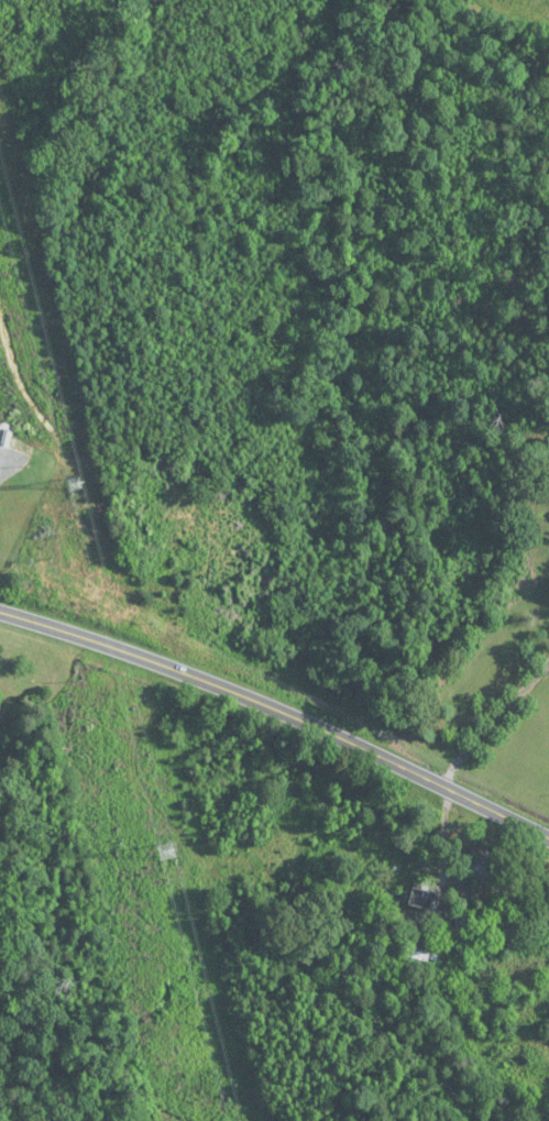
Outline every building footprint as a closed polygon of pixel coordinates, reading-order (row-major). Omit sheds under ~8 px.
[(463,874),(490,884),(500,857),(473,847),(463,874)] [(434,913),(440,893),(412,885),(406,907),(413,909),(410,920),(418,923),(422,909),(434,913)] [(408,955),(431,962),(438,940),(414,933),(408,955)]
